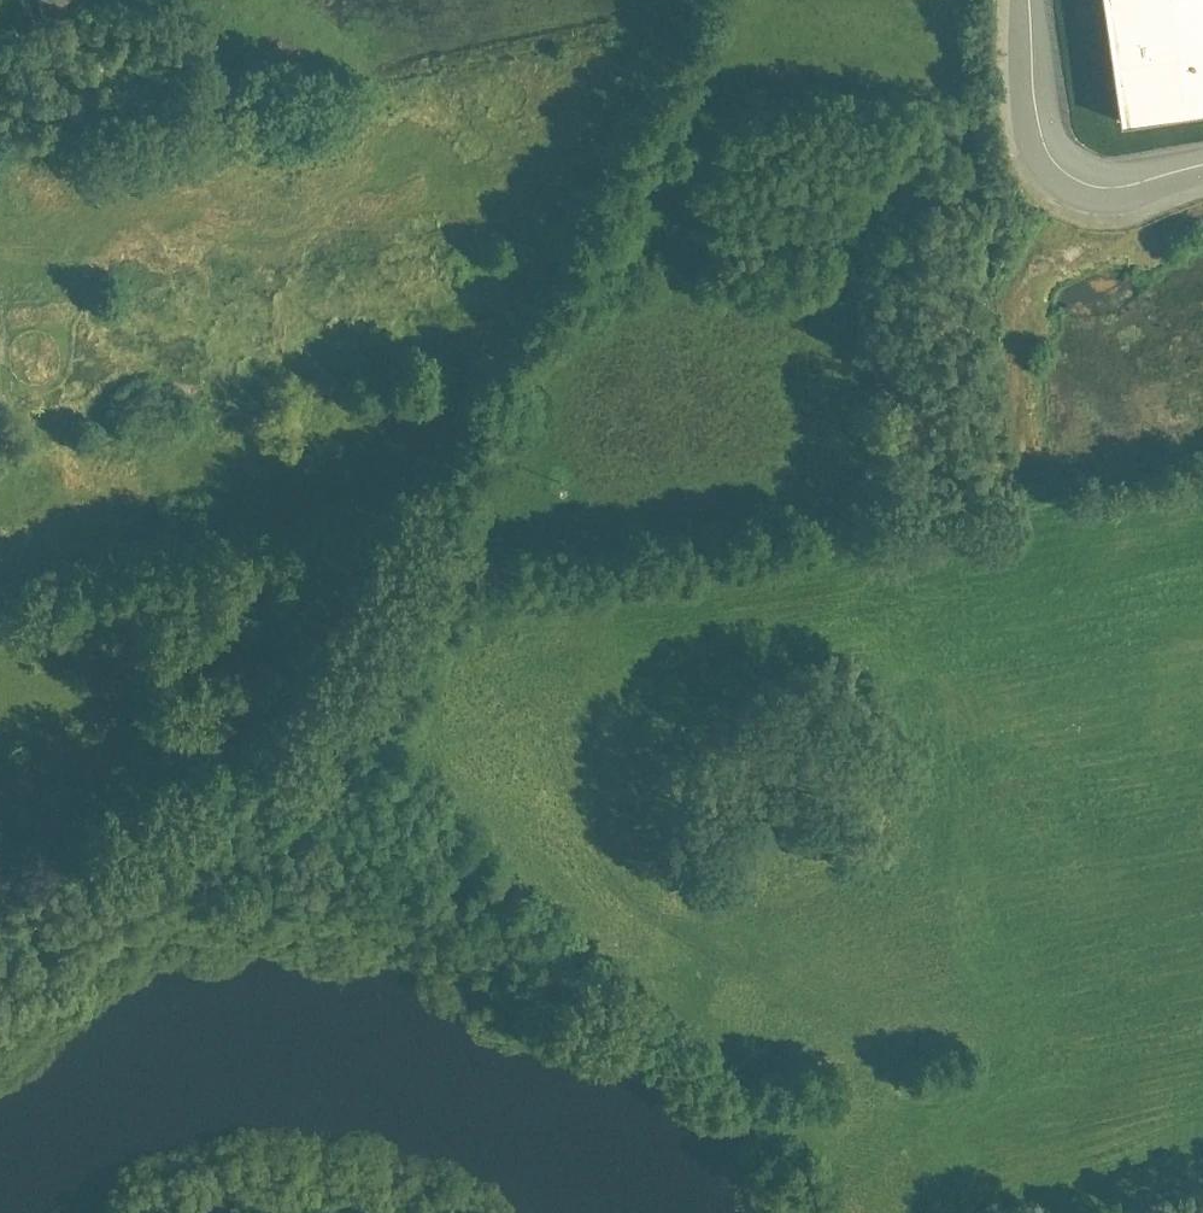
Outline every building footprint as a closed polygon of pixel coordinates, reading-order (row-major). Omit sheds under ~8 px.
[(41,16),(85,5),(84,0),(37,0),(41,16)] [(1120,122),(1202,110),(1202,0),(1103,0),(1120,122)]
